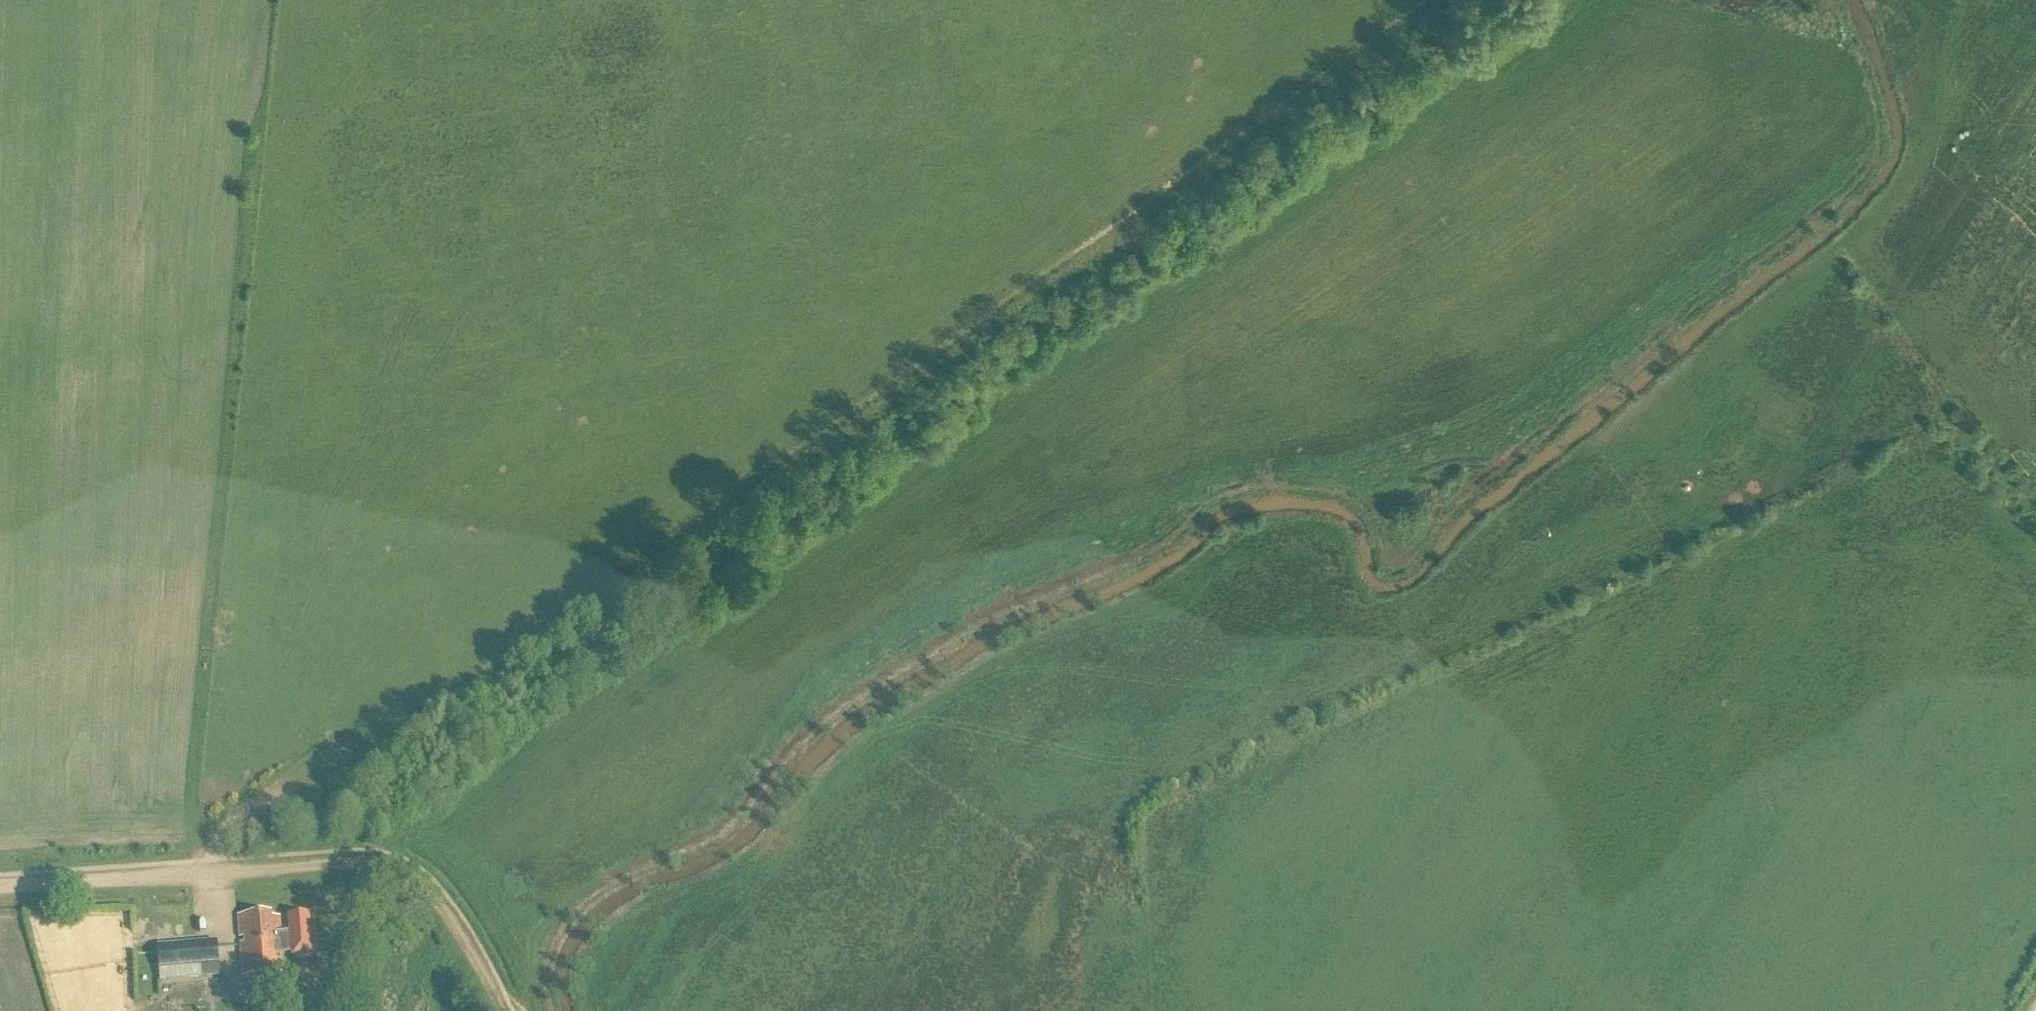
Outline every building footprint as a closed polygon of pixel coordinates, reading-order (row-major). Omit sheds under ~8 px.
[(279,935),(277,919),(269,919),(268,915),(236,918),(238,939),(242,939),(243,945),(238,945),(242,980),(283,976),(281,957),(281,955),(276,955),(275,943),(280,942),(279,935)] [(280,942),(275,943),(276,955),(281,955),(281,957),(289,956),(289,958),(315,955),(311,915),(286,917),(288,934),(279,935),(280,942)] [(160,974),(221,970),(218,943),(157,948),(160,974)]
